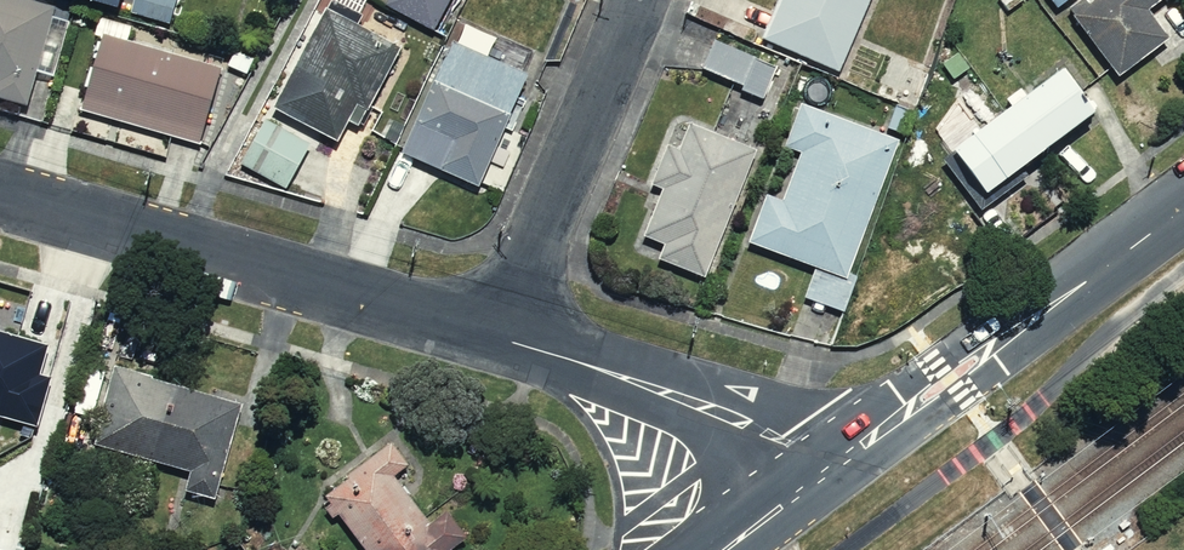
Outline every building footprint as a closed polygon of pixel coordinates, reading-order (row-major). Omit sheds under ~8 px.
[(20,109),(31,72),(50,78),(69,15),(20,0),(0,0),(0,103),(20,109)] [(120,8),(122,0),(86,0),(120,8)] [(130,19),(167,28),(175,0),(135,0),(130,19)] [(382,6),(434,33),(452,0),(386,0),(382,6)] [(755,32),(832,66),(861,0),(769,0),(755,32)] [(1111,77),(1183,23),(1183,6),(1179,0),(1054,0),(1111,77)] [(338,143),(395,43),(328,5),(271,105),(338,143)] [(535,49),(458,12),(393,147),(470,184),(535,49)] [(71,107),(154,134),(157,122),(186,131),(182,143),(211,152),(237,72),(97,27),(71,107)] [(775,67),(712,35),(694,70),(757,103),(775,67)] [(1019,164),(1093,113),(1059,64),(935,149),(978,212),(1028,178),(1019,164)] [(741,237),(808,263),(795,296),(841,314),(856,276),(846,271),(899,136),(796,96),(777,144),(796,151),(776,200),(758,193),(741,237)] [(306,153),(312,144),(261,114),(235,159),(285,189),(298,167),(314,176),(327,153),(316,146),(310,155),(306,153)] [(635,234),(657,243),(652,256),(698,275),(752,145),(705,126),(688,119),(678,144),(662,137),(642,185),(653,190),(635,234)] [(53,352),(0,333),(0,414),(26,424),(53,352)] [(209,451),(226,404),(110,364),(83,439),(181,474),(175,490),(206,501),(222,455),(209,451)] [(387,434),(318,484),(366,549),(448,549),(444,545),(466,530),(443,498),(419,516),(398,487),(416,474),(387,434)]
